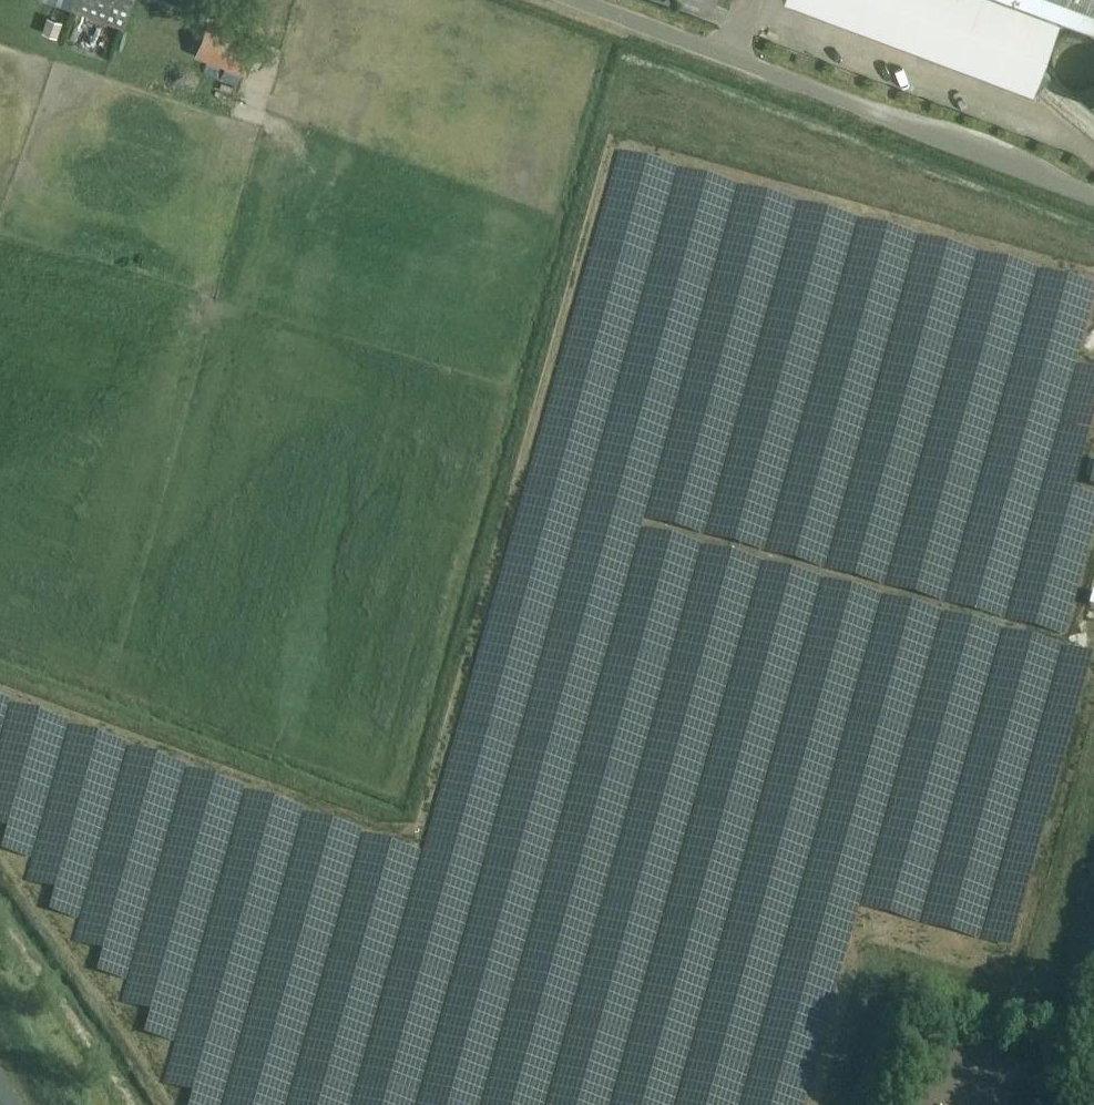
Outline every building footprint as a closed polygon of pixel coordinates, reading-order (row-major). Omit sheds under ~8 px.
[(1031,89),(1058,15),(1093,28),(1093,0),(793,0),(1031,89)] [(63,21),(79,22),(80,5),(64,3),(63,21)] [(208,24),(196,55),(247,73),(258,42),(208,24)] [(1079,83),(1084,83),(1088,82),(1093,80),(1093,79),(1093,33),(1093,32),(1088,30),(1084,29),(1079,29),(1074,29),(1070,30),(1065,32),(1061,35),(1058,38),(1055,42),(1053,47),(1052,51),(1052,56),(1052,61),(1053,65),(1055,70),(1058,73),(1061,77),(1065,80),(1070,82),(1074,83),(1079,83)]
